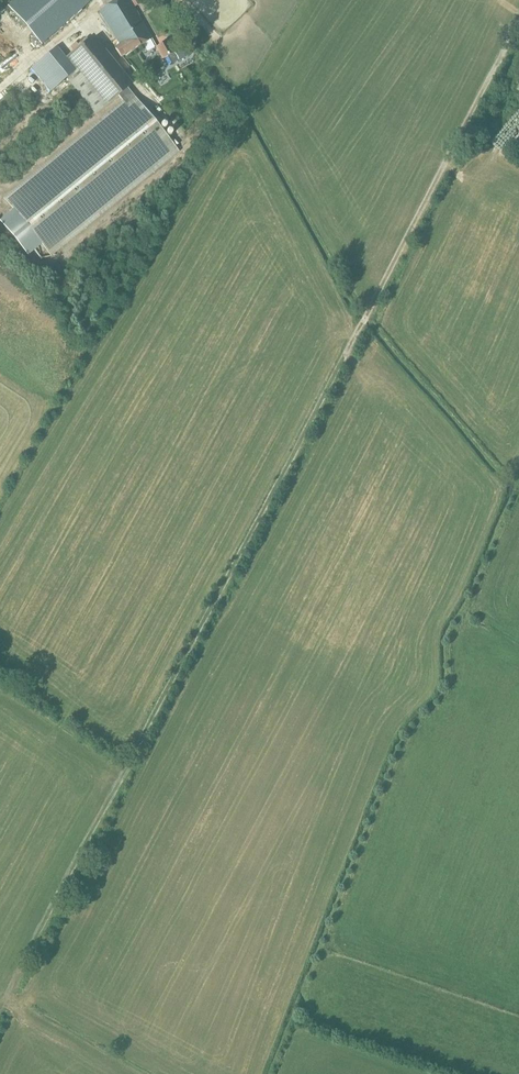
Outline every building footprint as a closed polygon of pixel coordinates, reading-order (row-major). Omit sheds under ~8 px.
[(8,5),(43,45),(82,11),(80,9),(90,0),(14,0),(8,5)] [(151,38),(128,0),(119,0),(100,12),(122,46),(117,48),(122,56),(151,38)] [(123,100),(132,93),(127,86),(130,83),(94,40),(85,47),(82,45),(65,59),(56,48),(31,68),(50,91),(75,70),(104,104),(117,93),(123,100)] [(156,46),(164,58),(174,52),(167,40),(156,46)] [(186,50),(176,56),(179,61),(189,55),(186,50)] [(0,98),(11,93),(8,86),(0,89),(0,97),(0,98)] [(132,93),(123,100),(6,196),(51,251),(178,149),(132,93)]
